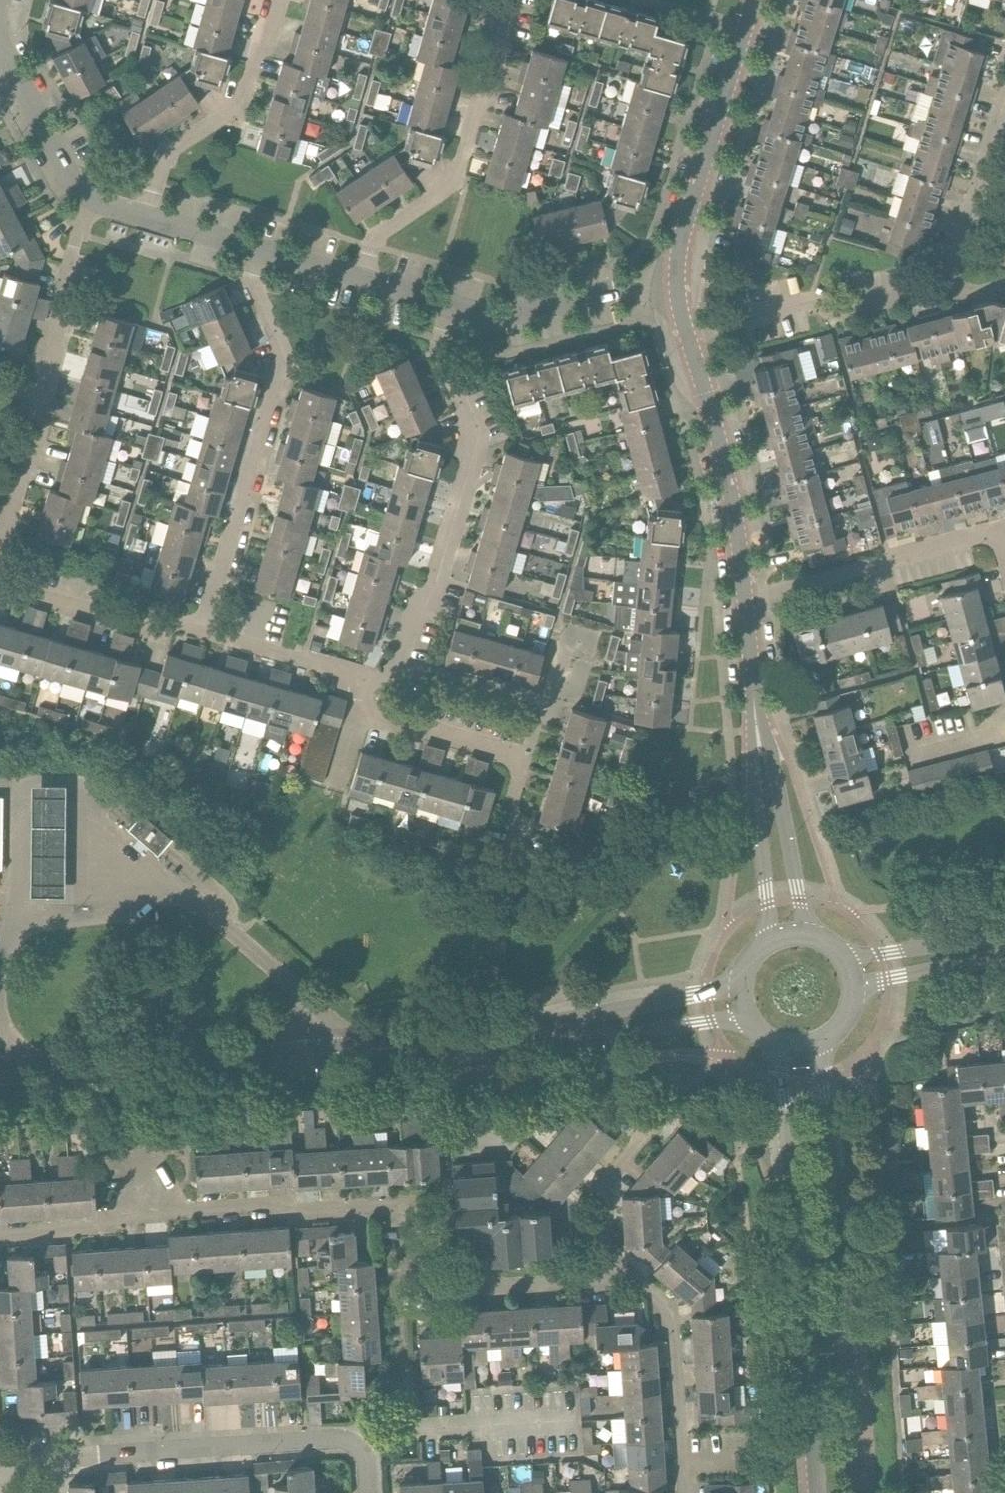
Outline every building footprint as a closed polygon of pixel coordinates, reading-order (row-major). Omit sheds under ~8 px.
[(83,40),(78,31),(80,32),(85,12),(88,13),(89,11),(54,1),(52,0),(49,0),(43,21),(48,22),(45,32),(49,33),(60,53),(83,40)] [(89,11),(92,0),(54,0),(54,1),(89,11)] [(162,14),(165,2),(159,0),(156,0),(153,12),(162,14)] [(238,12),(242,0),(206,0),(205,3),(238,12)] [(339,31),(345,10),(310,0),(305,0),(303,8),(308,10),(305,22),(339,31)] [(345,10),(348,0),(310,0),(345,10)] [(386,10),(389,0),(380,0),(378,8),(386,10)] [(463,23),(466,11),(472,13),(475,2),(468,0),(433,0),(429,13),(463,23)] [(649,53),(653,54),(652,59),(650,63),(648,62),(642,81),(642,83),(669,90),(668,92),(673,93),(674,90),(679,72),(678,72),(679,67),(681,62),(682,62),(688,41),(654,32),(658,18),(637,12),(637,13),(633,12),(627,11),(627,9),(607,4),(594,0),(553,0),(546,24),(572,31),(597,38),(623,45),(649,53)] [(834,31),(841,9),(813,0),(803,0),(800,9),(805,11),(802,21),(834,31)] [(841,9),(844,0),(813,0),(841,9)] [(844,27),(852,0),(845,0),(837,25),(844,27)] [(888,9),(891,0),(889,0),(882,0),(879,7),(888,9)] [(137,15),(145,17),(149,5),(140,3),(137,15)] [(199,25),(232,34),(238,12),(205,3),(199,25)] [(391,16),(399,18),(403,6),(394,3),(391,16)] [(149,24),(158,26),(162,14),(153,12),(149,24)] [(422,37),(462,48),(465,36),(460,35),(463,23),(429,13),(422,37)] [(790,41),(827,53),(834,31),(802,21),(798,33),(793,31),(790,41)] [(293,41),(333,52),(339,31),(305,22),(301,33),(296,32),(293,41)] [(193,46),(226,55),(232,34),(199,25),(193,46)] [(380,43),(384,31),(375,29),(372,41),(380,43)] [(129,43),(137,46),(141,33),(132,31),(129,43)] [(392,33),(384,31),(380,43),(389,46),(392,33)] [(942,63),(975,73),(978,64),(983,66),(987,54),(973,50),(976,39),(953,32),(950,42),(949,42),(942,63)] [(99,33),(90,36),(94,53),(103,51),(99,33)] [(877,43),(885,46),(888,37),(880,35),(877,43)] [(425,61),(459,71),(460,69),(451,66),(454,55),(459,57),(462,48),(422,37),(416,59),(425,61)] [(64,78),(95,61),(83,40),(60,53),(53,57),(64,78)] [(283,64),(316,74),(326,77),(333,52),(293,41),(290,52),(296,54),(293,64),(283,62),(283,64)] [(368,53),(377,56),(380,43),(372,41),(368,53)] [(788,64),(821,74),(825,62),(833,64),(836,55),(827,53),(790,41),(786,53),(791,54),(788,64)] [(125,55),(134,58),(137,46),(129,43),(125,55)] [(389,46),(380,43),(377,56),(385,58),(389,46)] [(560,51),(566,53),(568,44),(562,43),(560,51)] [(874,52),(882,54),(885,46),(877,43),(874,52)] [(140,57),(149,59),(152,47),(143,44),(140,57)] [(566,53),(572,54),(574,46),(568,44),(566,53)] [(221,77),(225,78),(231,56),(226,55),(193,46),(192,49),(196,50),(192,67),(181,74),(196,97),(213,86),(219,87),(221,77)] [(522,71),(561,82),(567,59),(533,50),(530,62),(524,61),(522,71)] [(591,60),(597,62),(599,53),(593,52),(591,60)] [(136,69),(145,72),(149,59),(140,57),(136,69)] [(616,68),(623,70),(625,61),(619,59),(616,68)] [(75,99),(106,82),(95,61),(64,78),(75,99)] [(419,83),(453,92),(459,71),(425,61),(419,83)] [(623,70),(629,72),(631,63),(625,61),(623,70)] [(927,83),(973,98),(976,87),(971,86),(975,73),(942,63),(938,76),(930,74),(927,83)] [(277,85),(310,95),(316,74),(283,64),(277,85)] [(777,85),(822,99),(825,90),(817,87),(821,74),(788,64),(785,76),(780,75),(777,85)] [(520,94),(555,104),(561,82),(522,71),(518,81),(524,83),(520,94)] [(356,85),(364,88),(368,75),(359,73),(356,85)] [(190,111),(200,104),(201,104),(196,97),(181,74),(161,88),(183,122),(193,116),(190,111)] [(579,87),(587,90),(590,78),(582,75),(579,87)] [(369,92),(378,94),(381,82),(373,79),(369,92)] [(592,92),(600,94),(604,83),(596,80),(592,92)] [(663,112),(668,92),(669,90),(642,83),(642,81),(635,80),(629,103),(663,112)] [(412,105),(447,115),(453,92),(419,83),(412,105)] [(929,107),(962,117),(964,108),(969,109),(973,98),(927,83),(924,93),(933,96),(929,107)] [(113,102),(121,97),(114,85),(106,90),(113,102)] [(271,107),(304,116),(310,95),(277,85),(271,107)] [(352,97),(361,100),(364,88),(356,85),(352,97)] [(775,108),(808,118),(812,105),(820,108),(822,99),(777,85),(773,96),(778,98),(775,108)] [(575,99),(583,102),(587,90),(579,87),(575,99)] [(175,127),(183,122),(161,88),(142,100),(161,130),(172,123),(175,127)] [(366,104),(374,106),(378,94),(369,92),(366,104)] [(589,104),(597,106),(600,94),(592,92),(589,104)] [(526,121),(538,125),(548,128),(555,104),(520,94),(517,106),(512,105),(509,114),(527,118),(526,121)] [(152,136),(161,130),(142,100),(123,113),(145,147),(155,141),(152,136)] [(622,125),(656,135),(663,112),(629,103),(622,125)] [(407,124),(441,134),(447,115),(412,105),(407,124)] [(264,129),(298,138),(304,116),(271,107),(264,129)] [(346,119),(355,122),(358,109),(350,107),(346,119)] [(914,126),(960,140),(963,131),(958,129),(962,117),(929,107),(925,120),(917,118),(914,126)] [(763,128),(801,141),(809,144),(811,134),(803,132),(808,118),(775,108),(771,119),(767,117),(763,128)] [(499,134),(533,143),(538,125),(526,121),(527,118),(509,114),(505,113),(499,134)] [(566,132),(574,134),(577,122),(569,120),(566,132)] [(357,136),(365,138),(369,126),(360,124),(357,136)] [(435,156),(440,157),(446,136),(441,134),(407,124),(406,127),(410,128),(405,146),(394,154),(409,175),(426,164),(432,166),(435,156)] [(579,137),(587,139),(591,127),(583,125),(579,137)] [(616,146),(650,156),(656,135),(622,125),(616,146)] [(915,152),(948,162),(951,151),(956,153),(960,140),(914,126),(911,137),(919,139),(915,152)] [(761,153),(794,163),(801,141),(763,128),(760,139),(765,141),(761,153)] [(298,138),(264,129),(258,152),(291,161),(298,138)] [(562,144),(570,146),(574,134),(566,132),(562,144)] [(492,157),(526,167),(533,143),(499,134),(492,157)] [(353,148),(362,150),(365,138),(357,136),(353,148)] [(576,149),(584,151),(587,139),(579,137),(576,149)] [(328,148),(332,155),(343,148),(338,141),(328,148)] [(610,167),(644,178),(650,156),(616,146),(610,167)] [(322,162),(332,155),(328,148),(317,155),(322,162)] [(908,174),(946,186),(949,174),(944,173),(948,162),(915,152),(911,165),(903,162),(900,172),(908,174)] [(750,171),(788,183),(794,163),(761,153),(758,162),(753,161),(750,171)] [(413,183),(409,175),(394,154),(375,166),(395,195),(413,183)] [(486,180),(520,190),(526,167),(492,157),(486,180)] [(551,166),(563,169),(565,161),(553,158),(551,166)] [(328,181),(336,176),(329,165),(321,170),(327,178),(328,181)] [(374,208),(395,195),(375,166),(355,179),(374,208)] [(563,169),(551,166),(549,174),(561,177),(563,169)] [(611,190),(638,199),(643,200),(649,179),(644,178),(610,167),(609,171),(616,173),(611,190)] [(839,176),(848,178),(850,170),(842,168),(839,176)] [(315,186),(327,178),(321,170),(309,178),(315,186)] [(848,178),(856,181),(859,173),(850,170),(848,178)] [(748,195),(781,205),(788,183),(750,171),(746,183),(751,184),(748,195)] [(567,180),(579,184),(581,175),(570,172),(567,180)] [(902,196),(934,206),(938,195),(943,196),(946,186),(908,174),(902,196)] [(837,184),(845,187),(848,178),(839,176),(837,184)] [(845,187),(854,189),(856,181),(848,178),(845,187)] [(355,221),(374,208),(355,179),(336,192),(355,221)] [(565,188),(576,192),(579,184),(567,180),(565,188)] [(21,192),(17,183),(3,190),(0,184),(0,204),(21,192)] [(529,205),(538,203),(535,190),(526,192),(529,205)] [(578,205),(587,239),(610,233),(628,207),(635,209),(638,199),(611,190),(611,192),(608,190),(601,201),(601,200),(578,205)] [(19,220),(13,209),(26,202),(21,192),(0,204),(0,230),(19,220)] [(736,216),(774,228),(781,205),(748,195),(744,206),(739,204),(736,216)] [(895,217),(933,229),(936,218),(931,216),(934,206),(902,196),(895,217)] [(795,210),(807,214),(809,205),(797,202),(795,210)] [(564,245),(587,239),(578,205),(556,211),(564,245)] [(792,219),(804,222),(807,214),(795,210),(792,219)] [(542,250),(564,245),(556,211),(533,217),(542,250)] [(739,253),(764,260),(774,228),(736,216),(733,226),(738,228),(734,239),(743,242),(739,253)] [(888,240),(889,240),(886,251),(909,258),(912,247),(921,250),(924,238),(929,240),(933,229),(895,217),(888,240)] [(15,261),(39,248),(29,229),(25,231),(19,220),(0,230),(0,257),(10,252),(15,261)] [(39,248),(15,261),(14,264),(41,272),(44,261),(45,258),(39,248)] [(41,272),(14,264),(11,275),(4,273),(0,288),(0,293),(49,308),(51,300),(50,300),(36,296),(40,283),(38,282),(41,272)] [(201,322),(232,308),(227,297),(232,294),(227,284),(191,301),(201,322)] [(45,320),(49,308),(0,293),(0,320),(27,328),(31,316),(45,320)] [(1004,339),(1004,304),(990,300),(972,305),(973,310),(952,315),(961,348),(995,339),(994,337),(997,336),(1004,339)] [(210,343),(246,326),(242,317),(237,319),(232,308),(201,322),(210,343)] [(164,322),(176,318),(172,309),(160,314),(164,322)] [(948,351),(961,348),(952,315),(941,318),(939,313),(929,316),(941,363),(950,360),(948,351)] [(94,337),(128,347),(134,323),(100,314),(94,337)] [(932,365),(941,363),(929,316),(917,319),(919,324),(908,327),(918,360),(918,359),(930,356),(932,365)] [(0,345),(0,346),(0,357),(22,364),(29,341),(24,339),(27,328),(0,320),(0,345)] [(895,366),(918,360),(908,327),(897,330),(895,325),(885,328),(895,366)] [(243,354),(251,350),(245,338),(250,336),(246,326),(210,343),(220,364),(243,354)] [(873,372),(895,366),(885,328),(873,331),(875,336),(864,339),(873,372)] [(88,357),(122,367),(128,347),(94,337),(88,357)] [(850,378),(873,372),(864,339),(853,342),(851,337),(840,340),(850,378)] [(591,385),(615,378),(610,357),(611,357),(607,343),(586,349),(586,350),(582,352),(591,385)] [(164,357),(172,360),(176,348),(167,345),(164,357)] [(650,369),(645,348),(611,357),(610,357),(615,378),(617,383),(650,374),(649,369),(650,369)] [(178,361),(187,364),(190,351),(182,349),(178,361)] [(565,392),(591,385),(582,352),(577,353),(576,352),(556,357),(565,392)] [(755,395),(792,385),(784,352),(760,358),(763,369),(754,371),(757,383),(752,384),(755,395)] [(254,406),(260,385),(255,383),(258,373),(251,372),(243,354),(220,364),(225,375),(219,393),(216,392),(215,395),(249,405),(254,406)] [(81,381),(115,390),(122,367),(88,357),(81,381)] [(160,369),(169,372),(172,360),(164,357),(160,369)] [(385,393),(416,379),(407,357),(375,371),(385,393)] [(540,399),(565,392),(556,357),(535,363),(536,364),(531,365),(540,399)] [(175,374),(183,376),(187,364),(178,361),(175,374)] [(514,406),(540,399),(531,365),(526,367),(526,365),(505,371),(514,406)] [(620,411),(654,402),(659,400),(653,379),(652,379),(650,374),(617,383),(623,407),(620,408),(620,411)] [(394,414),(426,401),(416,379),(385,393),(394,414)] [(349,394),(361,389),(356,380),(345,385),(349,394)] [(766,416),(800,407),(796,393),(812,389),(809,380),(792,385),(755,395),(758,406),(763,405),(766,416)] [(75,404),(109,413),(115,390),(81,381),(75,404)] [(291,409),(330,421),(336,397),(303,388),(299,400),(294,399),(291,409)] [(151,401),(160,404),(163,391),(155,389),(151,401)] [(166,404),(175,406),(178,394),(169,391),(166,404)] [(209,416),(243,426),(249,405),(215,395),(209,416)] [(595,408),(608,405),(606,397),(593,400),(595,408)] [(147,413),(156,416),(160,404),(151,401),(147,413)] [(428,425),(435,421),(426,401),(394,414),(404,436),(406,435),(428,425)] [(626,431),(660,422),(654,402),(620,411),(626,431)] [(1004,410),(1004,408),(1003,402),(995,404),(997,412),(1004,410)] [(69,425),(103,434),(109,413),(75,404),(69,425)] [(162,416),(171,419),(175,406),(166,404),(162,416)] [(367,420),(375,417),(369,405),(361,408),(367,420)] [(569,407),(571,415),(578,413),(576,405),(569,407)] [(767,439),(814,425),(822,423),(820,415),(803,420),(800,407),(766,416),(769,427),(764,428),(767,439)] [(290,432),(324,442),(330,421),(291,409),(288,419),(293,420),(290,432)] [(353,426),(361,422),(356,411),(348,414),(353,426)] [(962,422),(970,419),(968,411),(960,413),(962,422)] [(902,425),(910,423),(919,421),(918,419),(916,412),(900,417),(902,425)] [(953,424),(962,422),(960,413),(951,416),(953,424)] [(202,439),(236,449),(243,426),(209,416),(202,439)] [(372,431),(380,428),(375,417),(367,420),(372,431)] [(877,420),(879,428),(887,426),(885,418),(877,420)] [(938,419),(927,422),(933,445),(944,442),(938,419)] [(910,423),(913,432),(921,430),(919,421),(910,423)] [(632,454),(666,444),(660,422),(626,431),(632,454)] [(549,433),(555,431),(553,423),(547,425),(549,433)] [(904,434),(913,432),(910,423),(902,425),(904,434)] [(72,449),(106,459),(112,437),(103,434),(69,425),(69,426),(73,427),(70,436),(75,438),(72,449)] [(436,478),(442,457),(437,455),(440,446),(436,444),(428,425),(406,435),(411,447),(407,446),(402,466),(431,477),(436,478)] [(543,435),(549,433),(547,425),(541,427),(543,435)] [(778,460),(812,450),(808,437),(817,435),(814,425),(767,439),(770,450),(775,449),(778,460)] [(279,452),(317,463),(324,442),(290,432),(287,444),(282,443),(279,452)] [(145,445),(153,448),(157,436),(149,433),(145,445)] [(569,446),(577,444),(574,433),(566,435),(569,446)] [(153,448),(161,450),(165,438),(157,436),(153,448)] [(352,450),(359,452),(363,440),(355,438),(352,450)] [(196,460),(231,470),(236,449),(202,439),(196,460)] [(495,473),(534,484),(540,461),(526,457),(529,445),(521,442),(518,455),(507,452),(503,464),(498,463),(495,473)] [(572,458),(580,456),(577,444),(569,446),(572,458)] [(638,477),(672,468),(666,444),(632,454),(638,477)] [(142,457),(150,460),(153,448),(145,445),(142,457)] [(150,460),(158,462),(161,450),(153,448),(150,460)] [(60,471),(99,482),(106,459),(72,449),(69,462),(63,460),(60,471)] [(348,462),(356,464),(359,452),(352,450),(348,462)] [(779,484),(818,474),(826,472),(823,462),(815,464),(812,450),(778,460),(781,471),(776,472),(779,484)] [(278,475),(311,485),(317,463),(279,452),(276,463),(281,464),(278,475)] [(190,482),(224,492),(231,470),(196,460),(190,482)] [(392,488),(426,497),(431,477),(402,466),(398,465),(392,488)] [(359,478),(367,480),(370,468),(362,466),(359,478)] [(1004,506),(1004,496),(997,467),(975,473),(984,506),(996,503),(997,508),(1004,506)] [(129,479),(137,482),(140,470),(132,468),(129,479)] [(644,498),(670,491),(678,489),(672,468),(638,477),(644,498)] [(50,493),(83,502),(93,504),(99,482),(60,471),(58,480),(63,482),(60,493),(51,490),(50,493)] [(575,500),(574,497),(571,485),(541,486),(534,484),(495,473),(492,483),(498,484),(494,496),(528,506),(530,496),(540,499),(540,501),(575,500)] [(974,509),(984,506),(975,473),(953,478),(963,517),(975,514),(974,509)] [(790,504),(824,495),(818,474),(779,484),(782,494),(787,493),(790,504)] [(280,501),(314,511),(320,487),(311,485),(278,475),(277,477),(286,480),(280,501)] [(857,486),(865,484),(863,475),(854,477),(857,486)] [(953,520),(963,517),(953,478),(932,484),(941,518),(951,515),(953,520)] [(141,491),(149,493),(152,481),(145,479),(141,491)] [(589,489),(586,480),(578,483),(582,495),(590,492),(589,489)] [(184,503),(209,512),(218,515),(224,492),(190,482),(184,503)] [(574,497),(582,495),(578,483),(571,485),(574,497)] [(859,495),(868,493),(865,484),(857,486),(859,495)] [(929,521),(941,518),(932,484),(909,490),(920,529),(931,526),(929,521)] [(341,497),(349,499),(353,487),(345,485),(341,497)] [(349,499),(357,501),(361,489),(353,487),(349,499)] [(386,509),(420,518),(426,497),(392,488),(386,509)] [(909,532),(920,529),(909,490),(887,496),(890,510),(880,513),(886,538),(898,535),(896,530),(907,527),(909,532)] [(138,503),(145,505),(149,493),(141,491),(138,503)] [(643,539),(677,542),(682,543),(684,520),(680,520),(681,510),(674,509),(670,491),(644,498),(648,516),(646,537),(643,537),(643,539)] [(585,506),(593,504),(590,492),(582,495),(585,506)] [(44,514),(77,523),(83,502),(50,493),(44,514)] [(791,527),(829,517),(824,495),(790,504),(793,515),(788,516),(791,527)] [(483,517),(521,528),(528,506),(494,496),(491,508),(486,507),(483,517)] [(338,509),(346,511),(349,499),(341,497),(338,509)] [(346,511),(354,513),(357,501),(349,499),(346,511)] [(119,512),(127,514),(131,502),(123,500),(119,512)] [(168,523),(208,535),(211,524),(205,523),(209,512),(184,503),(175,500),(168,523)] [(274,522),(308,532),(314,511),(280,501),(274,522)] [(379,532),(413,541),(420,518),(386,509),(379,532)] [(116,524),(124,526),(127,514),(119,512),(116,524)] [(128,535),(136,537),(139,525),(138,525),(141,515),(134,513),(128,535)] [(38,536),(71,545),(77,523),(44,514),(38,536)] [(329,528),(337,530),(340,518),(332,516),(329,528)] [(482,540),(515,550),(521,528),(483,517),(480,527),(485,528),(482,540)] [(846,548),(843,537),(835,539),(829,517),(791,527),(794,538),(799,537),(802,549),(820,544),(823,555),(846,548)] [(268,545),(301,554),(308,532),(274,522),(268,545)] [(162,545),(197,555),(200,543),(205,545),(208,535),(168,523),(162,545)] [(568,541),(576,543),(579,531),(571,529),(568,541)] [(340,544),(348,546),(351,534),(343,532),(340,544)] [(363,552),(397,562),(406,565),(413,541),(379,532),(373,553),(364,550),(363,552)] [(124,547),(132,550),(136,537),(128,535),(124,547)] [(640,560),(681,564),(682,554),(676,553),(677,542),(643,539),(640,560)] [(470,560),(509,571),(515,550),(482,540),(478,552),(473,550),(470,560)] [(564,553),(573,555),(576,543),(568,541),(564,553)] [(580,553),(588,555),(591,543),(583,541),(580,553)] [(336,556),(344,558),(348,546),(340,544),(336,556)] [(156,567),(195,578),(198,568),(193,566),(197,555),(162,545),(156,567)] [(261,567),(295,576),(301,554),(268,545),(261,567)] [(102,554),(115,558),(117,550),(105,546),(102,554)] [(320,560),(327,562),(331,550),(323,548),(320,560)] [(357,573),(396,585),(399,575),(394,573),(397,562),(363,552),(357,573)] [(577,565),(585,567),(588,555),(580,553),(577,565)] [(316,572),(324,574),(327,562),(320,560),(316,572)] [(469,585),(502,594),(509,571),(470,560),(467,571),(472,572),(469,585)] [(638,583),(673,586),(674,574),(680,575),(681,564),(640,560),(638,583)] [(156,567),(149,589),(184,599),(188,587),(193,588),(195,578),(156,567)] [(255,589),(288,599),(295,576),(261,567),(255,589)] [(115,580),(128,584),(130,575),(117,572),(115,580)] [(556,584),(563,587),(567,575),(559,572),(556,584)] [(351,595),(385,605),(388,593),(394,595),(396,585),(357,573),(351,595)] [(947,619),(983,609),(980,598),(985,596),(979,573),(953,580),(956,592),(941,596),(947,619)] [(327,588),(335,590),(338,578),(330,576),(327,588)] [(636,606),(676,610),(677,599),(672,598),(673,586),(638,583),(636,606)] [(552,596),(560,599),(563,587),(556,584),(552,596)] [(323,600),(331,602),(335,590),(327,588),(323,600)] [(566,600),(574,602),(578,590),(570,588),(566,600)] [(463,603),(471,605),(475,593),(467,591),(463,603)] [(303,603),(315,606),(317,598),(305,595),(303,603)] [(344,618),(384,629),(387,618),(382,617),(385,605),(351,595),(344,618)] [(497,608),(509,611),(511,603),(499,600),(497,608)] [(563,612),(571,614),(574,602),(566,600),(563,612)] [(509,611),(521,615),(523,607),(511,603),(509,611)] [(23,623),(43,628),(48,609),(28,604),(23,623)] [(891,633),(903,630),(896,604),(884,607),(883,605),(860,611),(870,647),(893,640),(891,633)] [(634,627),(669,630),(670,620),(675,620),(676,610),(636,606),(634,627)] [(953,641),(994,630),(991,620),(986,621),(983,609),(947,619),(953,641)] [(848,653),(870,647),(860,611),(838,617),(848,653)] [(544,626),(552,628),(555,616),(547,614),(544,626)] [(67,637),(88,642),(93,622),(72,617),(67,637)] [(827,658),(848,653),(838,617),(816,623),(826,658),(827,658)] [(344,618),(338,640),(372,650),(376,637),(381,639),(384,629),(344,618)] [(468,668),(478,635),(480,628),(461,623),(459,629),(455,628),(446,662),(468,668)] [(803,664),(826,658),(816,623),(793,629),(803,664)] [(314,632),(326,636),(329,627),(316,624),(314,632)] [(21,669),(33,629),(22,625),(20,630),(9,627),(0,658),(0,663),(21,669)] [(9,627),(0,625),(0,658),(9,627)] [(641,652),(676,655),(678,631),(669,630),(634,627),(633,629),(643,630),(641,652)] [(110,649),(130,655),(137,635),(117,628),(110,649)] [(21,669),(42,675),(52,640),(40,636),(42,631),(33,629),(21,669)] [(959,664),(995,654),(991,642),(996,640),(994,630),(953,641),(959,664)] [(915,651),(923,649),(919,634),(911,636),(915,651)] [(468,668),(490,675),(500,641),(478,635),(468,668)] [(609,647),(617,649),(620,637),(612,635),(609,647)] [(42,675),(64,682),(76,641),(65,638),(64,643),(52,640),(42,675)] [(64,682),(86,688),(96,652),(84,649),(85,644),(76,641),(64,682)] [(490,675),(512,681),(522,648),(500,641),(490,675)] [(158,690),(180,697),(195,646),(184,643),(180,658),(167,654),(162,674),(150,671),(143,696),(155,700),(158,690)] [(180,697),(202,703),(212,667),(200,664),(204,649),(195,646),(180,697)] [(606,659),(614,661),(617,649),(609,647),(606,659)] [(522,648),(512,681),(535,688),(544,654),(522,648)] [(919,666),(927,664),(923,649),(915,651),(919,666)] [(107,693),(109,694),(120,654),(109,651),(108,656),(96,652),(86,688),(107,694),(107,693)] [(639,674),(673,678),(676,655),(641,652),(639,674)] [(133,694),(143,696),(150,671),(140,668),(140,665),(128,662),(129,657),(120,654),(109,694),(131,700),(133,694)] [(1004,674),(1004,673),(1003,664),(998,666),(995,654),(959,664),(964,684),(965,684),(965,685),(1004,674)] [(202,703),(224,709),(239,659),(228,656),(224,670),(212,667),(202,703)] [(224,709),(246,715),(256,680),(244,676),(248,662),(239,659),(224,709)] [(246,715),(267,722),(282,672),(272,669),(268,683),(256,680),(246,715)] [(292,674),(282,672),(267,722),(291,728),(301,693),(288,689),(292,674)] [(856,684),(871,680),(869,672),(854,676),(856,684)] [(637,698),(671,702),(673,678),(639,674),(637,698)] [(1004,699),(1004,693),(1003,686),(1004,685),(1004,674),(965,685),(972,708),(1004,699)] [(841,688),(856,684),(854,676),(838,680),(841,688)] [(927,695),(935,693),(931,678),(923,680),(927,695)] [(596,692),(604,694),(608,682),(600,680),(596,692)] [(811,696),(826,692),(824,684),(809,688),(811,696)] [(291,728),(311,734),(313,729),(316,718),(324,694),(313,691),(311,696),(301,693),(291,728)] [(593,704),(600,706),(604,694),(596,692),(593,704)] [(931,710),(939,708),(935,693),(927,695),(931,710)] [(316,718),(329,721),(336,697),(324,694),(316,718)] [(9,707),(12,698),(0,695),(0,704),(9,707)] [(820,737),(856,727),(850,705),(842,707),(839,695),(813,702),(816,714),(814,714),(820,737)] [(329,721),(340,725),(347,701),(336,697),(329,721)] [(9,707),(24,711),(27,703),(12,698),(9,707)] [(671,702),(637,698),(634,721),(669,724),(671,702)] [(38,715),(53,719),(55,711),(40,706),(38,715)] [(566,732),(599,742),(606,719),(572,710),(566,732)] [(53,719),(68,724),(71,715),(55,711),(53,719)] [(313,729),(337,736),(340,725),(329,721),(316,718),(313,729)] [(82,728),(97,732),(99,724),(84,719),(82,728)] [(97,732),(112,737),(115,728),(99,724),(97,732)] [(891,742),(899,740),(895,725),(887,727),(891,742)] [(826,759),(862,750),(856,727),(820,737),(826,759)] [(309,741),(334,748),(337,736),(313,729),(311,734),(309,741)] [(559,754),(593,764),(599,742),(566,732),(559,754)] [(623,749),(631,751),(635,739),(627,737),(623,749)] [(895,757),(903,755),(899,740),(891,742),(895,757)] [(306,752),(331,759),(334,748),(309,741),(306,752)] [(422,762),(443,764),(445,745),(424,742),(422,762)] [(620,761),(628,763),(631,751),(623,749),(620,761)] [(832,781),(867,771),(862,750),(826,759),(832,781)] [(983,779),(993,776),(989,751),(977,754),(983,779)] [(302,764),(327,771),(331,759),(306,752),(302,764)] [(351,787),(375,794),(385,759),(362,752),(351,787)] [(486,775),(491,759),(471,753),(466,769),(486,775)] [(553,775),(586,785),(593,764),(559,754),(553,775)] [(972,782),(983,779),(977,754),(965,757),(972,782)] [(961,785),(972,782),(965,757),(954,760),(961,785)] [(375,794),(396,800),(406,765),(385,759),(375,794)] [(950,788),(961,785),(954,760),(943,763),(950,788)] [(396,800),(418,806),(430,766),(420,763),(418,768),(406,765),(396,800)] [(938,791),(950,788),(943,763),(932,766),(938,791)] [(299,775),(324,782),(327,771),(302,764),(299,775)] [(418,806),(440,813),(451,778),(438,774),(440,769),(430,766),(418,806)] [(927,794),(938,791),(932,766),(920,769),(927,794)] [(915,797),(927,794),(920,769),(908,772),(915,797)] [(838,804),(873,795),(867,771),(832,781),(838,804)] [(546,799),(580,808),(586,785),(553,775),(546,799)] [(440,813),(461,819),(473,779),(463,776),(462,781),(451,778),(440,813)] [(473,779),(461,819),(485,826),(495,791),(482,787),(483,782),(473,779)] [(614,780),(611,793),(618,795),(622,783),(614,780)] [(67,786),(33,786),(32,896),(66,896),(67,786)] [(607,805),(615,807),(618,795),(611,793),(607,805)] [(580,808),(546,799),(540,821),(573,830),(580,808)] [(158,855),(171,840),(142,814),(129,830),(158,855)] [(364,827),(379,831),(382,823),(367,819),(364,827)] [(393,836),(408,840),(410,832),(395,827),(393,836)] [(599,838),(612,841),(614,833),(602,829),(599,838)] [(408,840),(423,844),(425,836),(410,832),(408,840)] [(437,848),(452,853),(454,844),(439,840),(437,848)] [(452,853),(467,857),(469,849),(454,844),(452,853)] [(1004,1122),(1004,1079),(1003,1061),(979,1064),(983,1101),(999,1100),(1001,1123),(1004,1122)] [(962,1104),(983,1101),(979,1064),(958,1066),(962,1104)] [(964,1123),(962,1104),(958,1066),(957,1066),(957,1065),(947,1066),(949,1086),(920,1089),(924,1127),(927,1127),(964,1123)] [(562,1131),(597,1161),(616,1140),(581,1109),(562,1131)] [(391,1181),(415,1179),(411,1121),(401,1122),(402,1145),(389,1145),(389,1144),(388,1145),(391,1181)] [(415,1179),(440,1178),(437,1142),(423,1143),(421,1121),(411,1121),(415,1179)] [(929,1149),(989,1143),(988,1134),(966,1137),(964,1123),(927,1127),(929,1149)] [(368,1183),(391,1181),(388,1145),(375,1145),(373,1124),(364,1125),(368,1183)] [(342,1184),(368,1183),(364,1125),(353,1126),(354,1147),(340,1148),(342,1184)] [(270,1185),(294,1183),(293,1151),(292,1151),(292,1146),(278,1148),(277,1126),(266,1127),(270,1185)] [(246,1186),(270,1185),(266,1127),(256,1128),(257,1149),(243,1150),(246,1186)] [(295,1188),(319,1186),(315,1128),(304,1129),(306,1150),(293,1151),(294,1183),(295,1188)] [(319,1186),(342,1184),(340,1148),(327,1149),(325,1128),(315,1128),(319,1186)] [(198,1190),(222,1188),(218,1130),(208,1131),(209,1153),(195,1154),(198,1190)] [(222,1188),(246,1186),(243,1150),(230,1151),(228,1130),(218,1130),(222,1188)] [(577,1184),(597,1161),(562,1131),(542,1154),(577,1184)] [(714,1166),(724,1154),(703,1136),(695,1145),(678,1131),(662,1150),(690,1174),(704,1158),(714,1166)] [(931,1172),(969,1168),(967,1154),(990,1152),(989,1143),(929,1149),(931,1172)] [(674,1193),(690,1174),(662,1150),(646,1168),(652,1174),(642,1186),(662,1192),(666,1186),(674,1193)] [(558,1206),(577,1184),(542,1154),(523,1175),(554,1203),(558,1206)] [(97,1212),(96,1200),(95,1176),(80,1177),(78,1155),(68,1156),(72,1214),(97,1212)] [(48,1216),(72,1214),(68,1156),(57,1157),(59,1178),(46,1179),(48,1216)] [(25,1217),(48,1216),(46,1179),(32,1180),(30,1159),(21,1160),(25,1217)] [(25,1217),(21,1160),(10,1160),(11,1182),(0,1183),(0,1219),(25,1217)] [(551,1252),(548,1211),(554,1203),(523,1175),(512,1165),(512,1161),(473,1163),(453,1165),(455,1204),(448,1205),(450,1236),(465,1235),(466,1251),(491,1250),(493,1264),(523,1261),(523,1254),(551,1252)] [(933,1194),(994,1188),(993,1179),(970,1182),(969,1168),(931,1172),(933,1194)] [(625,1222),(661,1219),(659,1195),(662,1192),(642,1186),(634,1196),(623,1197),(625,1222)] [(936,1218),(973,1214),(972,1199),(995,1197),(994,1188),(933,1194),(936,1218)] [(659,1265),(671,1250),(663,1244),(661,1219),(625,1222),(626,1246),(637,1245),(659,1265)] [(938,1253),(976,1250),(986,1249),(983,1224),(945,1228),(947,1251),(938,1251),(938,1253)] [(267,1266),(292,1264),(289,1228),(264,1230),(267,1266)] [(297,1256),(310,1255),(308,1228),(295,1229),(297,1256)] [(243,1268),(267,1266),(264,1230),(240,1231),(243,1268)] [(218,1269),(243,1268),(240,1231),(216,1233),(218,1269)] [(196,1271),(218,1269),(216,1233),(193,1235),(196,1271)] [(337,1265),(357,1263),(354,1233),(329,1235),(330,1252),(317,1253),(318,1267),(337,1265)] [(172,1273),(196,1271),(193,1235),(168,1236),(169,1246),(172,1273)] [(654,1271),(673,1287),(696,1260),(678,1243),(671,1250),(659,1265),(654,1271)] [(59,1287),(69,1287),(66,1245),(53,1246),(55,1273),(58,1272),(59,1287)] [(172,1282),(172,1273),(169,1246),(144,1248),(147,1284),(172,1282)] [(123,1286),(147,1284),(144,1248),(121,1249),(123,1286)] [(99,1287),(123,1286),(121,1249),(96,1251),(99,1287)] [(941,1276),(978,1272),(976,1250),(938,1253),(941,1276)] [(75,1289),(99,1287),(96,1251),(72,1253),(75,1289)] [(30,1287),(49,1285),(48,1271),(35,1272),(34,1256),(8,1258),(10,1288),(30,1287)] [(693,1316),(717,1314),(714,1277),(715,1276),(696,1260),(673,1287),(691,1304),(692,1302),(693,1316)] [(339,1290),(375,1287),(373,1262),(357,1263),(337,1265),(339,1290)] [(299,1286),(309,1285),(308,1268),(298,1268),(299,1286)] [(943,1299),(980,1295),(978,1272),(941,1276),(943,1299)] [(32,1310),(30,1287),(10,1288),(0,1288),(0,1312),(32,1310)] [(60,1302),(70,1302),(69,1287),(59,1287),(60,1302)] [(340,1313),(377,1310),(375,1287),(339,1290),(340,1313)] [(945,1321),(983,1317),(980,1295),(943,1299),(945,1321)] [(302,1316),(311,1315),(310,1297),(300,1298),(302,1316)] [(270,1312),(288,1311),(287,1302),(269,1303),(270,1312)] [(253,1314),(270,1312),(269,1303),(252,1304),(253,1314)] [(222,1316),(240,1315),(239,1305),(222,1306),(222,1316)] [(569,1341),(583,1340),(581,1308),(581,1305),(557,1306),(561,1364),(571,1363),(569,1341)] [(205,1317),(222,1316),(222,1306),(204,1307),(205,1317)] [(550,1364),(561,1364),(557,1306),(533,1308),(535,1344),(548,1343),(550,1364)] [(619,1347),(639,1345),(637,1324),(608,1326),(606,1306),(581,1308),(583,1340),(583,1350),(596,1349),(619,1347)] [(521,1345),(535,1344),(533,1308),(509,1310),(513,1367),(523,1366),(521,1345)] [(174,1319),(192,1318),(191,1309),(173,1310),(174,1319)] [(33,1334),(32,1310),(0,1312),(0,1337),(33,1335),(33,1334)] [(156,1320),(174,1319),(173,1310),(156,1311),(156,1320)] [(342,1337),(379,1334),(377,1310),(340,1313),(342,1337)] [(502,1368),(513,1367),(509,1310),(485,1311),(487,1347),(500,1346),(502,1368)] [(473,1348),(487,1347),(485,1311),(460,1313),(460,1316),(463,1360),(464,1370),(475,1370),(473,1348)] [(126,1322),(144,1321),(143,1312),(125,1313),(126,1322)] [(108,1324),(126,1322),(125,1313),(108,1314),(108,1324)] [(694,1340),(730,1337),(728,1313),(717,1314),(693,1316),(692,1316),(694,1340)] [(62,1332),(71,1332),(70,1314),(61,1315),(62,1332)] [(78,1326),(95,1325),(94,1315),(77,1316),(78,1326)] [(303,1333),(312,1333),(311,1315),(302,1316),(303,1333)] [(420,1363),(463,1360),(460,1316),(447,1317),(448,1337),(419,1339),(420,1363)] [(279,1328),(296,1327),(295,1317),(278,1318),(279,1328)] [(947,1344),(985,1340),(983,1317),(945,1321),(947,1344)] [(247,1330),(265,1329),(264,1319),(247,1321),(247,1330)] [(230,1331),(247,1330),(247,1321),(229,1322),(230,1331)] [(199,1333),(217,1332),(216,1323),(199,1324),(199,1333)] [(182,1335),(199,1333),(199,1324),(181,1325),(182,1335)] [(151,1337),(169,1335),(168,1326),(151,1327),(151,1337)] [(134,1338),(151,1337),(151,1327),(133,1329),(134,1338)] [(100,1340),(121,1339),(120,1329),(99,1331),(100,1340)] [(86,1341),(100,1340),(99,1331),(78,1332),(79,1344),(86,1341)] [(64,1350),(73,1349),(71,1332),(62,1332),(64,1350)] [(380,1359),(379,1334),(342,1337),(344,1360),(364,1360),(380,1359)] [(35,1358),(33,1335),(0,1337),(0,1361),(35,1358)] [(696,1365),(732,1363),(730,1337),(694,1340),(696,1365)] [(950,1366),(977,1364),(987,1363),(985,1340),(947,1344),(950,1366)] [(748,1361),(758,1360),(756,1342),(746,1343),(748,1361)] [(621,1370),(657,1368),(656,1344),(639,1345),(619,1347),(621,1370)] [(305,1363),(315,1362),(313,1345),(304,1346),(305,1363)] [(177,1357),(177,1348),(156,1349),(156,1358),(177,1357)] [(37,1382),(35,1358),(0,1361),(0,1383),(0,1386),(17,1385),(37,1382)] [(276,1397),(301,1395),(299,1359),(274,1361),(276,1397)] [(326,1376),(339,1375),(341,1392),(366,1390),(364,1360),(344,1360),(325,1362),(326,1376)] [(434,1381),(464,1379),(464,1370),(463,1360),(420,1363),(423,1402),(436,1401),(434,1381)] [(750,1379),(760,1378),(758,1360),(748,1361),(750,1379)] [(180,1399),(204,1397),(201,1365),(202,1361),(177,1362),(180,1399)] [(252,1399),(276,1397),(274,1361),(250,1362),(252,1399)] [(65,1380),(75,1379),(74,1362),(64,1362),(65,1380)] [(157,1401),(180,1399),(177,1362),(154,1364),(157,1401)] [(229,1400),(252,1399),(250,1362),(226,1364),(229,1400)] [(697,1389),(733,1386),(732,1363),(696,1365),(697,1389)] [(133,1402),(157,1401),(154,1364),(130,1366),(133,1402)] [(204,1402),(229,1400),(226,1364),(201,1365),(204,1397),(204,1402)] [(937,1390),(980,1386),(977,1364),(950,1366),(940,1367),(942,1384),(926,1386),(927,1399),(937,1398),(937,1390)] [(107,1404),(133,1402),(130,1366),(105,1368),(107,1404)] [(83,1406),(107,1404),(105,1368),(81,1369),(83,1406)] [(623,1395),(659,1393),(657,1368),(621,1370),(623,1395)] [(308,1402),(321,1401),(319,1374),(306,1375),(308,1402)] [(44,1412),(43,1396),(57,1395),(56,1380),(37,1382),(17,1385),(19,1414),(44,1412)] [(764,1406),(747,1407),(735,1408),(733,1386),(697,1389),(699,1413),(721,1412),(722,1424),(765,1421),(764,1406)] [(927,1399),(926,1386),(917,1387),(918,1400),(927,1399)] [(945,1413),(982,1409),(980,1386),(937,1390),(937,1398),(943,1397),(945,1413)] [(590,1397),(597,1396),(597,1387),(579,1388),(580,1397),(590,1397)] [(65,1419),(78,1418),(76,1391),(63,1392),(65,1419)] [(624,1419),(661,1416),(659,1393),(623,1395),(624,1419)] [(581,1415),(591,1415),(590,1397),(580,1397),(581,1415)] [(948,1442),(947,1436),(984,1432),(982,1409),(945,1413),(947,1429),(935,1430),(936,1442),(948,1442)] [(626,1442),(662,1439),(661,1416),(624,1419),(626,1442)] [(583,1445),(593,1444),(592,1427),(582,1428),(583,1445)] [(923,1444),(936,1442),(935,1430),(922,1432),(922,1438),(923,1444)] [(984,1432),(947,1436),(948,1442),(950,1458),(987,1454),(984,1432)] [(628,1466),(664,1464),(662,1439),(626,1442),(628,1466)] [(584,1455),(602,1454),(601,1444),(593,1444),(583,1445),(584,1455)] [(469,1450),(467,1450),(468,1460),(469,1460),(482,1459),(481,1449),(469,1450)] [(941,1489),(953,1488),(952,1482),(989,1478),(987,1454),(950,1458),(951,1475),(939,1476),(941,1489)] [(484,1487),(482,1459),(469,1460),(470,1480),(441,1482),(442,1492),(484,1492),(484,1487)] [(256,1490),(269,1489),(267,1462),(254,1463),(256,1490)] [(441,1482),(440,1462),(427,1463),(429,1482),(399,1485),(400,1492),(442,1492),(441,1482)] [(661,1489),(666,1489),(664,1464),(628,1466),(629,1490),(661,1489)] [(313,1467),(287,1469),(288,1486),(275,1486),(275,1492),(314,1492),(313,1467)] [(127,1483),(127,1472),(114,1473),(115,1492),(128,1492),(127,1483)] [(249,1475),(225,1477),(226,1492),(250,1492),(249,1475)] [(941,1489),(939,1476),(926,1477),(927,1484),(928,1490),(941,1489)] [(225,1477),(202,1478),(203,1492),(226,1492),(225,1477)] [(202,1478),(176,1480),(177,1492),(203,1492),(202,1478)] [(952,1482),(953,1488),(953,1492),(991,1492),(989,1478),(952,1482)] [(176,1480),(152,1482),(153,1492),(177,1492),(176,1480)] [(579,1480),(570,1481),(571,1492),(580,1492),(579,1480)] [(591,1480),(579,1480),(580,1492),(592,1492),(591,1480)] [(95,1482),(69,1484),(70,1492),(95,1492),(95,1482)] [(152,1482),(127,1483),(128,1492),(153,1492),(152,1482)] [(543,1483),(533,1484),(534,1492),(544,1492),(543,1483)] [(533,1484),(522,1484),(523,1492),(534,1492),(533,1484)] [(752,1484),(726,1484),(726,1492),(752,1492),(752,1484)]
